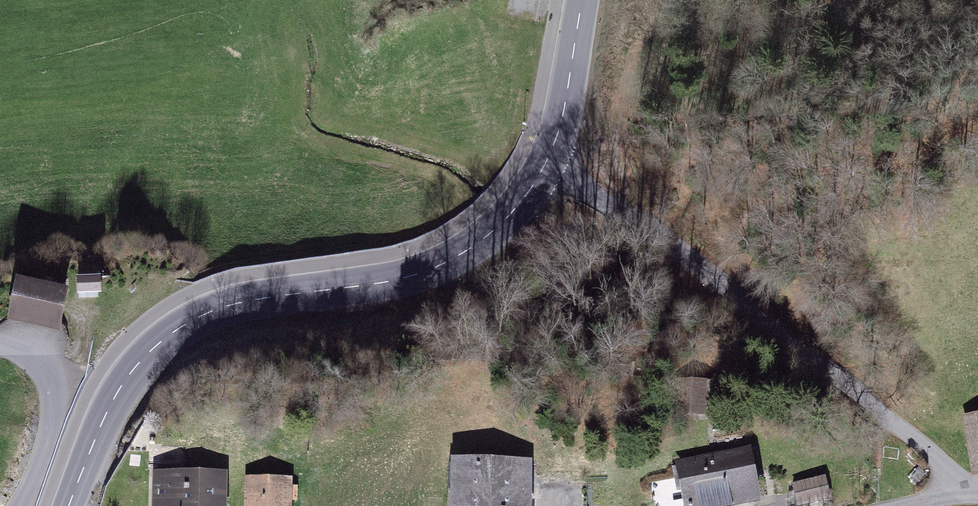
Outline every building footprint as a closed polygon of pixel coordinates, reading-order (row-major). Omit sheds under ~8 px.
[(18,296),(9,334),(62,347),(71,309),(18,296)] [(977,465),(977,418),(969,420),(977,465)] [(673,476),(678,505),(757,505),(748,462),(673,476)] [(453,477),(452,505),(533,505),(533,478),(453,477)] [(153,485),(152,505),(229,505),(230,489),(153,485)] [(794,495),(796,505),(832,505),(835,505),(832,487),(794,495)] [(249,491),(248,505),(297,505),(298,493),(249,491)]
